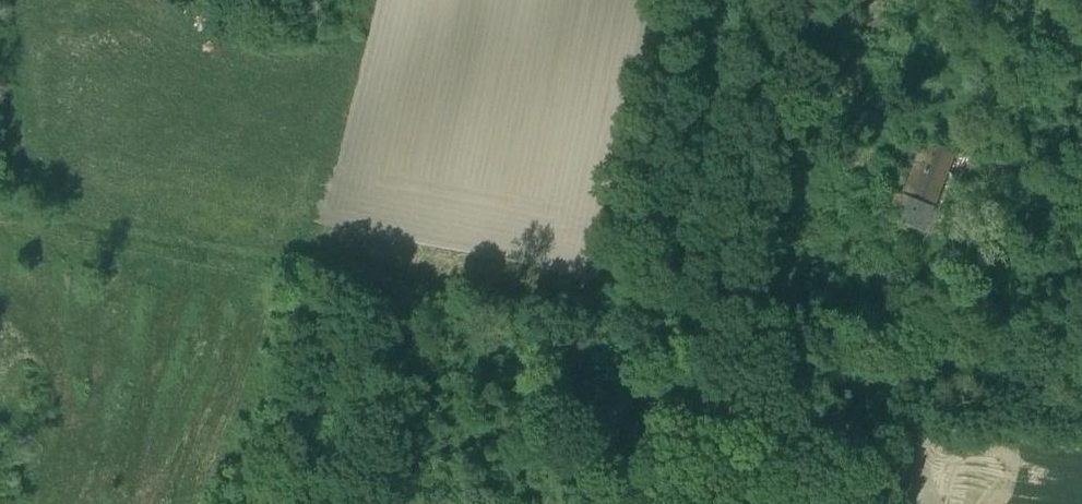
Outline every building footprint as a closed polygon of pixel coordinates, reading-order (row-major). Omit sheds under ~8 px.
[(955,157),(917,145),(892,220),(930,232),(948,179),(955,157)] [(967,161),(955,157),(948,179),(960,183),(967,161)]
